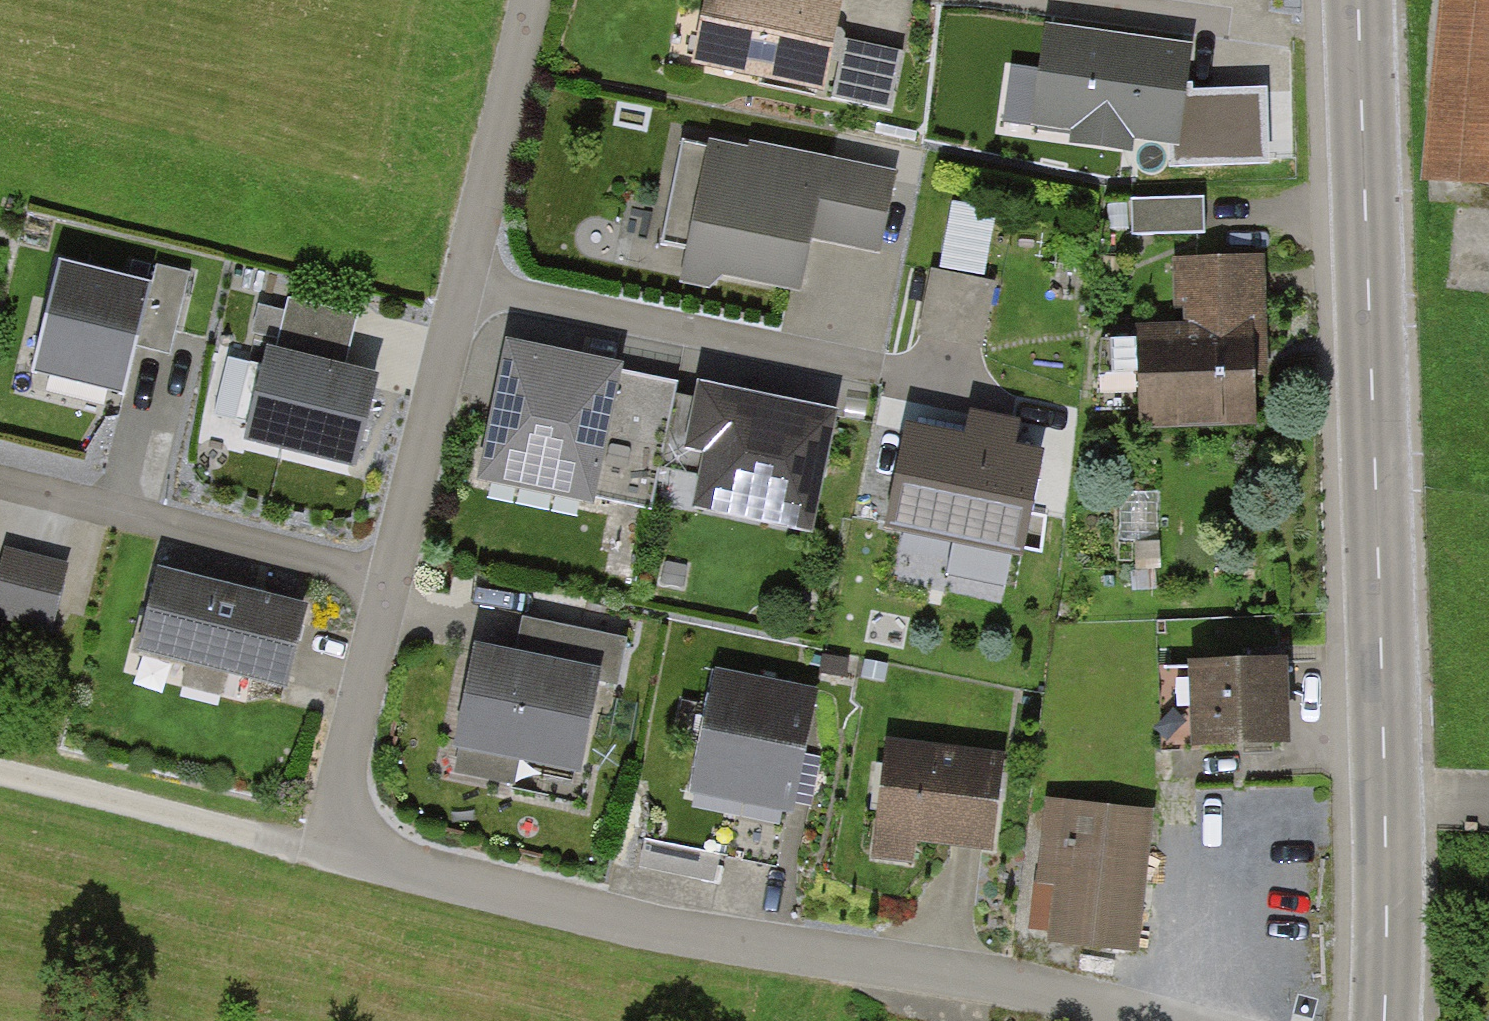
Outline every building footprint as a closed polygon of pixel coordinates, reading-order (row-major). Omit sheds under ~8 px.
[(688,63),(821,91),(840,0),(701,0),(688,63)] [(1424,181),(1488,188),(1488,0),(1443,0),(1424,181)] [(1043,23),(1029,123),(1178,144),(1192,43),(1043,23)] [(904,51),(843,38),(831,96),(892,108),(904,51)] [(1256,99),(1197,102),(1200,157),(1259,154),(1256,99)] [(896,177),(707,138),(679,273),(797,298),(810,233),(881,248),(896,177)] [(1205,238),(1203,195),(1134,198),(1135,240),(1205,238)] [(985,270),(995,206),(952,199),(942,263),(985,270)] [(150,282),(60,260),(36,356),(126,379),(150,282)] [(1264,344),(1260,261),(1182,264),(1185,324),(1141,326),(1145,425),(1258,421),(1255,344),(1264,344)] [(172,352),(193,270),(159,262),(138,344),(172,352)] [(359,314),(288,296),(277,340),(348,358),(359,314)] [(618,362),(498,338),(471,471),(590,496),(618,362)] [(379,381),(265,353),(242,443),(356,471),(379,381)] [(839,407),(700,379),(676,498),(816,526),(839,407)] [(905,421),(883,527),(1024,556),(1046,450),(905,421)] [(6,558),(0,580),(0,619),(50,632),(65,573),(6,558)] [(306,610),(153,571),(133,651),(286,689),(306,610)] [(591,679),(467,655),(450,745),(574,769),(591,679)] [(1283,670),(1182,670),(1183,749),(1283,749),(1283,670)] [(806,699),(710,682),(689,803),(784,820),(806,699)] [(997,763),(885,748),(873,832),(986,847),(997,763)] [(1127,945),(1143,811),(1052,800),(1036,934),(1127,945)]
